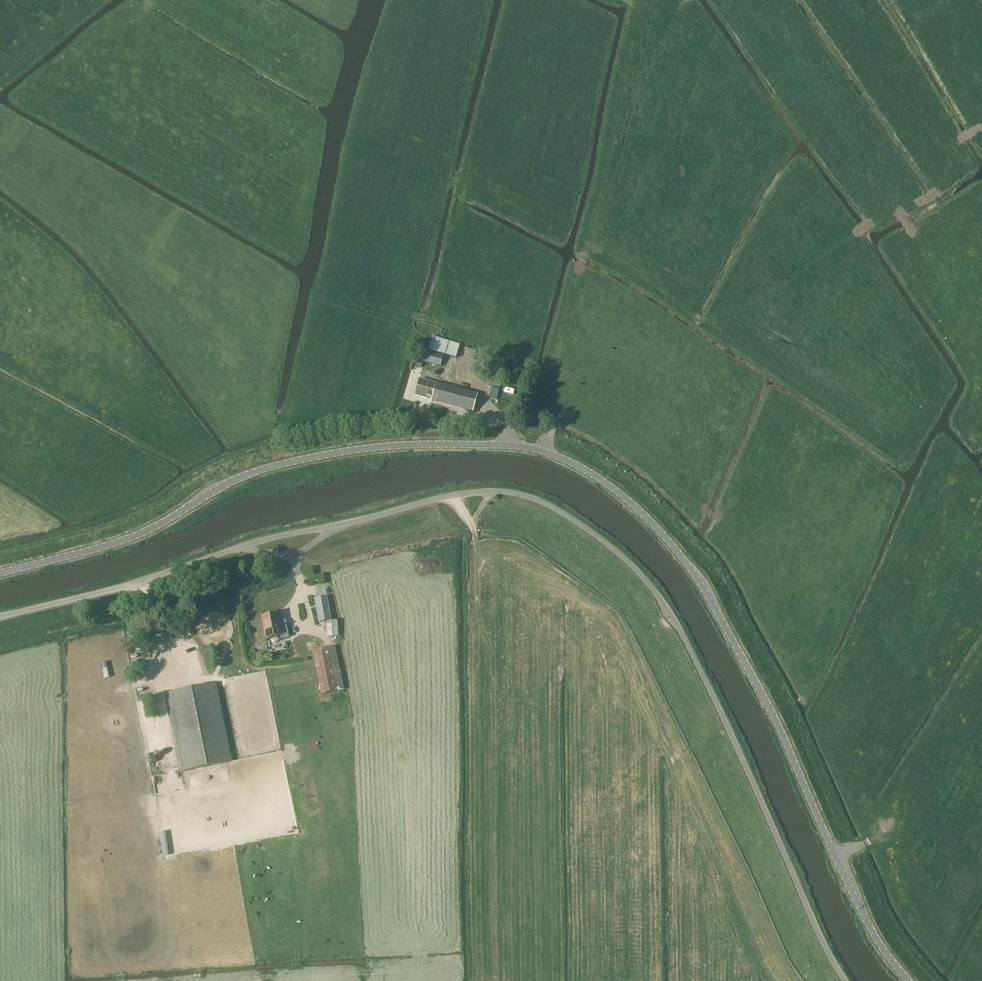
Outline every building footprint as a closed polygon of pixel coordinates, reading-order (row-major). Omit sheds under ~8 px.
[(433,336),(433,337),(428,350),(456,358),(460,344),(433,336)] [(442,361),(443,356),(428,352),(427,357),(425,362),(440,366),(442,361)] [(463,369),(462,366),(461,363),(458,361),(454,360),(452,360),(450,361),(447,363),(446,366),(445,369),(446,373),(448,376),(451,377),(454,378),(458,377),(460,375),(462,372),(463,369)] [(436,383),(419,379),(416,395),(431,399),(431,401),(472,412),(478,393),(436,382),(436,383)] [(498,397),(499,388),(492,387),(490,396),(498,397)] [(318,622),(337,619),(333,595),(314,598),(318,622)] [(277,614),(262,616),(266,638),(280,635),(281,638),(289,637),(286,623),(279,624),(277,614)] [(326,637),(337,636),(336,621),(326,621),(326,637)] [(321,693),(343,688),(334,646),(313,651),(321,693)] [(215,683),(198,687),(166,693),(182,771),(231,761),(215,683)]
